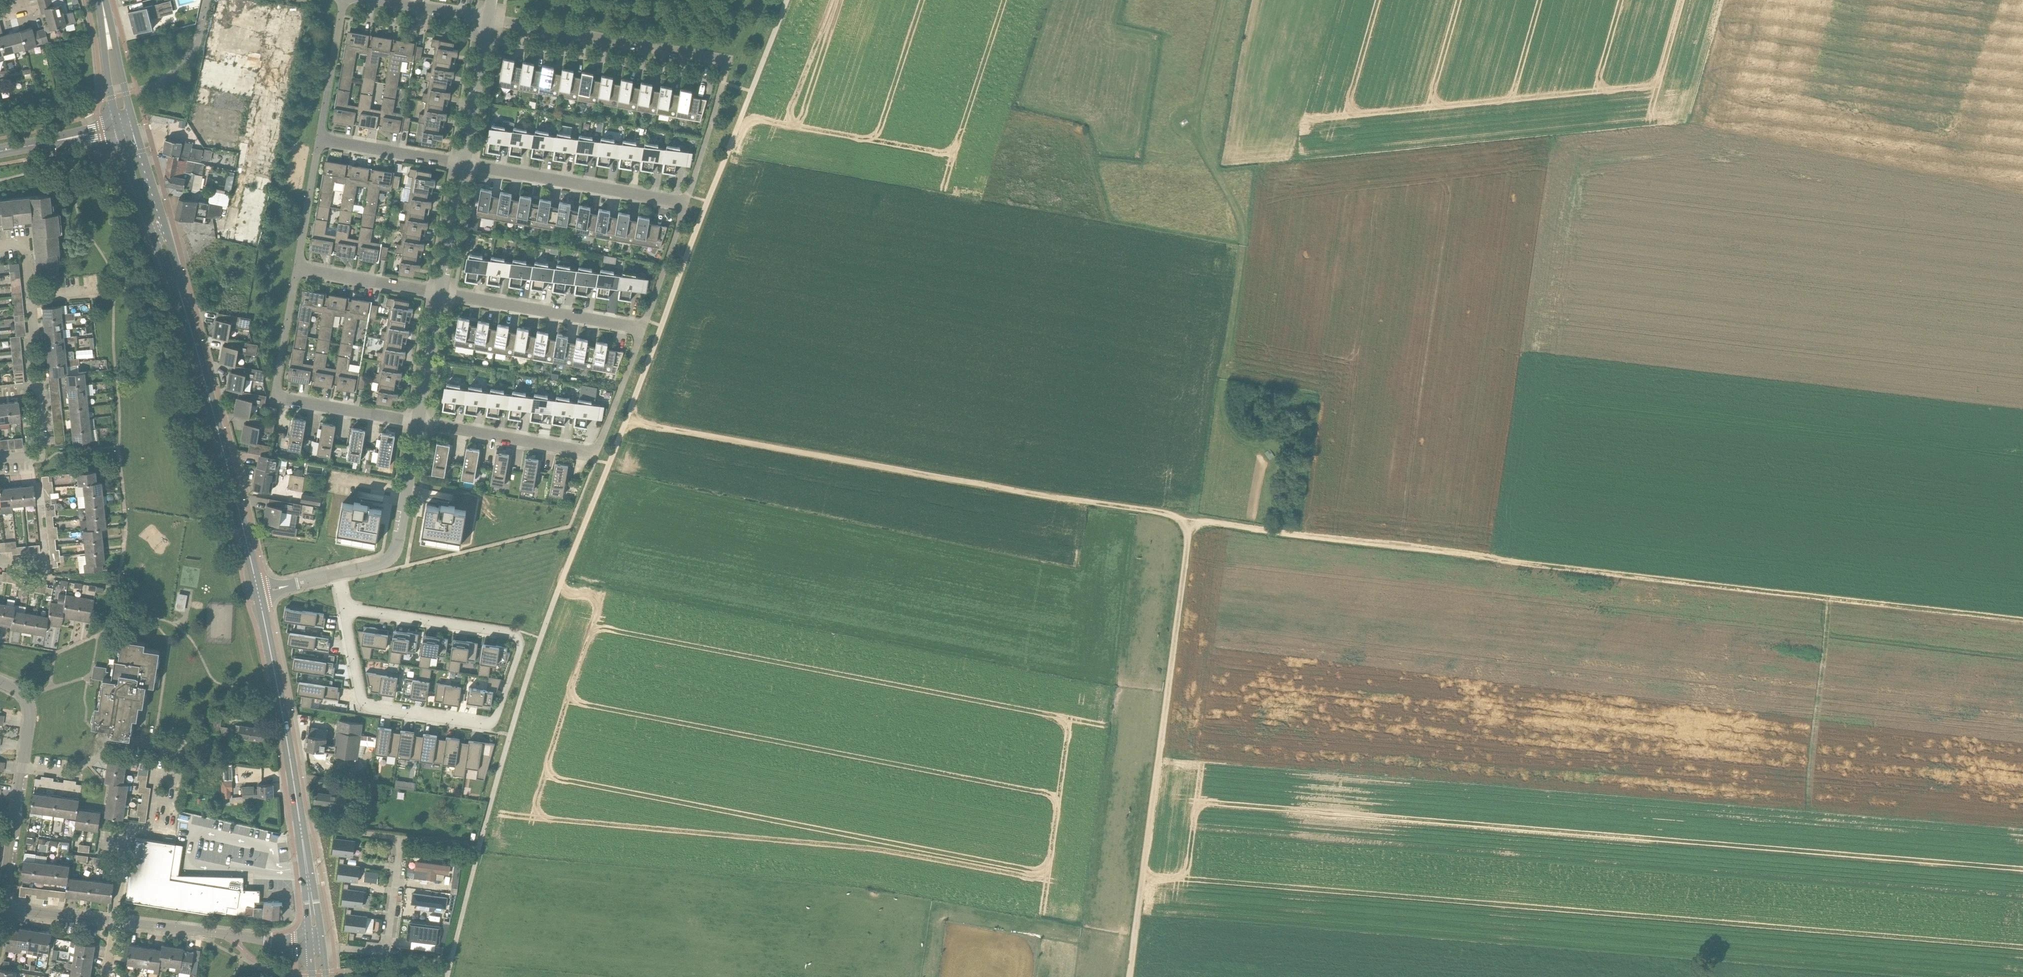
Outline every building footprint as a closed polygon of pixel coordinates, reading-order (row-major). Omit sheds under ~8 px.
[(62,15),(60,4),(54,6),(52,0),(39,3),(41,10),(42,10),(43,14),(45,14),(47,19),(62,15)] [(134,34),(140,32),(153,29),(150,17),(174,11),(171,1),(170,1),(165,3),(129,12),(134,34)] [(42,44),(48,42),(46,33),(50,32),(50,29),(65,25),(62,15),(47,19),(48,25),(46,26),(47,28),(44,29),(45,30),(38,31),(42,44)] [(213,90),(254,97),(261,52),(249,49),(248,53),(218,48),(222,24),(209,22),(195,102),(211,105),(213,90)] [(25,49),(42,44),(38,31),(33,33),(32,28),(20,31),(25,49)] [(14,52),(25,49),(20,31),(9,34),(14,52)] [(368,54),(371,38),(372,35),(348,31),(341,76),(352,78),(355,60),(353,59),(355,52),(368,54)] [(14,52),(9,34),(3,36),(3,33),(0,34),(0,45),(3,55),(14,52)] [(391,58),(394,42),(394,39),(374,36),(374,39),(371,38),(368,54),(364,80),(375,82),(378,64),(376,63),(377,55),(391,58)] [(451,62),(453,55),(458,56),(459,50),(452,49),(454,42),(433,39),(432,46),(436,47),(434,59),(451,62)] [(387,84),(397,86),(401,68),(399,67),(400,59),(414,62),(414,59),(416,46),(417,43),(409,42),(397,40),(397,43),(394,42),(391,58),(387,84)] [(416,46),(414,59),(421,60),(423,47),(416,46)] [(499,87),(518,90),(522,68),(514,66),(515,60),(504,58),(499,87)] [(430,80),(448,83),(449,76),(454,77),(455,71),(454,71),(455,62),(451,62),(434,59),(431,72),(427,71),(426,76),(426,80),(430,81),(430,80)] [(518,90),(538,93),(542,71),(533,70),(534,64),(523,62),(522,68),(518,90)] [(538,93),(558,97),(562,75),(553,73),(554,67),(543,65),(542,71),(538,93)] [(558,97),(578,100),(581,78),(573,77),(574,71),(563,69),(562,75),(558,97)] [(578,100),(597,104),(601,82),(593,80),(594,74),(582,72),(581,78),(578,100)] [(357,122),(359,106),(346,104),(347,96),(349,97),(352,78),(341,76),(333,121),(356,125),(357,122)] [(597,104),(617,107),(621,85),(612,83),(613,77),(602,76),(601,82),(597,104)] [(617,107),(637,110),(641,88),(632,87),(633,81),(622,79),(621,85),(617,107)] [(379,126),(382,110),(368,108),(370,100),(372,100),(375,82),(364,80),(359,106),(357,122),(359,123),(359,126),(371,128),(379,129),(379,126)] [(422,101),(426,102),(426,101),(444,104),(445,101),(445,97),(450,98),(451,93),(450,92),(452,84),(448,83),(430,80),(430,81),(428,93),(424,92),(423,97),(422,101)] [(637,110),(656,114),(660,92),(652,90),(653,84),(642,82),(641,88),(637,110)] [(402,130),(404,118),(405,114),(391,112),(392,104),(394,104),(397,86),(387,84),(382,110),(379,126),(382,126),(382,130),(401,133),(402,130)] [(656,114),(676,117),(680,95),(671,94),(672,88),(661,86),(660,92),(656,114)] [(701,121),(703,115),(707,100),(691,97),(692,91),(681,89),(680,95),(676,117),(701,121)] [(418,122),(426,124),(426,123),(440,125),(441,122),(442,118),(447,119),(448,114),(446,113),(448,105),(444,104),(426,101),(426,102),(424,114),(420,114),(419,118),(418,122)] [(404,118),(402,130),(409,131),(411,119),(404,118)] [(444,126),(440,125),(426,123),(426,124),(425,131),(424,131),(422,143),(437,146),(438,139),(443,140),(444,135),(443,135),(444,126)] [(501,143),(511,145),(513,132),(504,130),(504,128),(505,128),(505,127),(492,125),(488,151),(501,153),(500,152),(501,143)] [(523,146),(533,147),(535,134),(525,132),(526,131),(527,131),(527,130),(514,128),(513,132),(511,145),(510,154),(523,156),(523,155),(522,155),(523,146)] [(545,148),(555,150),(557,137),(547,135),(548,133),(549,133),(549,132),(536,130),(535,134),(533,147),(531,156),(544,158),(545,158),(544,157),(545,148)] [(567,151),(577,152),(579,139),(569,137),(570,136),(571,136),(571,135),(558,133),(557,137),(555,150),(553,159),(566,161),(566,160),(567,151)] [(589,153),(599,155),(601,142),(591,140),(591,138),(593,138),(580,135),(579,139),(577,152),(575,161),(588,164),(588,163),(587,162),(589,153)] [(611,156),(620,157),(623,144),(613,143),(613,141),(615,141),(615,140),(602,138),(601,142),(599,155),(597,164),(610,166),(610,165),(609,165),(611,156)] [(185,157),(188,158),(201,161),(203,150),(193,148),(193,145),(166,139),(164,153),(170,154),(182,157),(183,155),(185,155),(185,157)] [(633,158),(642,160),(645,147),(635,145),(635,143),(637,143),(624,140),(623,144),(620,157),(619,166),(632,169),(632,168),(631,168),(633,158)] [(241,142),(238,163),(245,164),(248,143),(241,142)] [(655,161),(664,163),(667,149),(657,148),(657,146),(658,146),(659,145),(645,143),(645,147),(642,160),(641,169),(654,171),(654,170),(653,170),(655,161)] [(676,173),(675,173),(677,163),(687,165),(689,152),(679,150),(679,148),(680,149),(681,148),(667,145),(667,149),(664,163),(663,171),(676,174),(676,173)] [(203,160),(210,161),(212,151),(205,149),(203,160)] [(170,154),(166,175),(176,177),(179,159),(187,161),(188,158),(185,157),(185,155),(183,155),(182,157),(170,154)] [(195,175),(192,175),(194,162),(187,161),(179,159),(176,177),(166,175),(166,184),(192,190),(195,175)] [(346,183),(349,168),(349,165),(326,161),(318,206),(330,208),(333,189),(331,189),(332,181),(346,183)] [(369,187),(372,172),(372,168),(352,165),(352,168),(349,168),(346,183),(342,210),(352,212),(356,193),(354,193),(355,185),(369,187)] [(364,214),(375,216),(378,197),(376,197),(378,189),(391,191),(392,188),(394,176),(395,172),(375,169),(374,172),(372,172),(369,187),(364,214)] [(413,177),(411,189),(429,192),(429,188),(430,185),(435,186),(436,180),(430,179),(431,172),(410,169),(409,176),(413,177)] [(243,184),(235,241),(260,245),(271,172),(258,170),(255,186),(243,184)] [(394,176),(392,188),(398,189),(401,177),(394,176)] [(476,216),(496,220),(500,198),(491,196),(492,190),(481,188),(476,216)] [(403,210),(407,211),(407,210),(425,213),(426,209),(426,206),(431,207),(432,201),(431,201),(433,192),(429,192),(411,189),(409,202),(405,201),(404,206),(403,210)] [(208,204),(223,206),(228,207),(230,196),(210,192),(208,204)] [(496,220),(516,223),(520,201),(511,200),(512,194),(501,192),(500,198),(496,220)] [(35,231),(36,245),(37,254),(35,255),(37,275),(49,273),(50,275),(54,274),(54,273),(58,272),(56,258),(56,253),(59,253),(57,242),(55,243),(54,234),(59,234),(58,229),(57,213),(51,214),(49,195),(31,197),(32,199),(13,201),(0,203),(0,221),(1,221),(2,226),(12,225),(12,223),(15,222),(34,220),(35,231)] [(516,223),(536,227),(539,205),(531,203),(532,197),(521,195),(520,201),(516,223)] [(223,206),(208,204),(200,202),(180,198),(176,218),(191,220),(192,215),(213,219),(221,216),(223,206)] [(536,227),(555,230),(559,208),(550,207),(552,201),(540,199),(539,205),(536,227)] [(555,230),(575,234),(579,211),(570,210),(571,204),(560,202),(559,208),(555,230)] [(575,234),(595,237),(598,215),(590,213),(591,207),(580,205),(579,211),(575,234)] [(334,252),(337,236),(323,233),(324,226),(327,226),(330,208),(318,206),(310,251),(334,255),(334,252)] [(595,237),(614,240),(618,218),(610,217),(611,211),(599,209),(598,215),(595,237)] [(357,255),(360,240),(346,237),(347,230),(349,230),(352,212),(342,210),(337,236),(334,252),(337,252),(337,255),(356,259),(357,255)] [(429,214),(425,213),(407,210),(407,211),(405,223),(401,222),(400,227),(400,231),(404,232),(404,231),(421,234),(422,231),(423,227),(428,228),(429,223),(428,222),(429,214)] [(614,240),(634,244),(638,222),(629,220),(630,214),(619,212),(618,218),(614,240)] [(380,259),(382,247),(382,244),(368,241),(370,234),(372,234),(375,216),(364,214),(360,240),(357,255),(360,256),(359,259),(379,262),(380,259)] [(660,248),(663,241),(667,227),(649,224),(650,218),(639,216),(638,222),(634,244),(660,248)] [(396,252),(404,254),(404,253),(418,255),(418,252),(419,248),(424,249),(425,244),(424,243),(425,235),(421,234),(404,231),(404,232),(401,244),(397,244),(397,248),(396,252)] [(382,247),(380,259),(386,261),(388,248),(382,247)] [(422,256),(418,255),(404,253),(404,254),(402,261),(401,261),(399,273),(414,276),(415,269),(420,270),(421,265),(420,265),(422,256)] [(479,272),(488,274),(491,261),(481,259),(481,257),(483,257),(470,254),(465,280),(478,283),(478,282),(477,282),(479,272)] [(501,275),(510,276),(513,263),(503,262),(503,260),(504,260),(505,259),(491,257),(491,261),(488,274),(487,283),(500,285),(500,284),(499,284),(501,275)] [(523,277),(532,279),(534,266),(525,264),(525,262),(526,263),(526,262),(513,259),(513,263),(510,276),(509,285),(522,288),(522,287),(521,287),(523,277)] [(544,280),(554,282),(556,268),(546,267),(547,265),(548,265),(548,264),(535,262),(534,266),(532,279),(531,288),(544,290),(544,289),(543,289),(544,280)] [(566,282),(576,284),(578,271),(568,269),(569,267),(570,268),(570,267),(557,264),(556,268),(554,282),(553,290),(566,293),(566,292),(565,292),(566,282)] [(588,285),(598,287),(600,273),(590,272),(591,270),(592,270),(592,269),(579,267),(578,271),(576,284),(575,293),(587,295),(588,294),(587,294),(588,285)] [(610,288),(620,289),(622,276),(612,274),(613,272),(614,273),(614,272),(601,269),(600,273),(598,287),(596,296),(609,298),(609,297),(608,297),(610,288)] [(630,299),(632,290),(642,292),(644,279),(634,277),(634,275),(636,275),(636,274),(623,272),(622,276),(620,289),(618,298),(631,300),(630,299)] [(324,313),(326,297),(327,294),(303,290),(295,336),(307,338),(311,319),(308,318),(310,310),(324,313)] [(346,317),(349,301),(350,298),(330,294),(329,297),(326,297),(324,313),(319,340),(330,342),(333,322),(331,322),(332,314),(346,317)] [(342,344),(352,346),(356,326),(354,326),(355,318),(369,321),(370,317),(372,305),(372,302),(352,298),(352,301),(349,301),(346,317),(342,344)] [(391,306),(389,318),(406,321),(407,317),(408,314),(413,315),(414,309),(407,308),(409,301),(388,298),(387,306),(391,306)] [(370,317),(376,318),(378,306),(372,305),(370,317)] [(64,313),(61,314),(60,306),(42,308),(43,320),(64,317),(64,314),(64,313)] [(226,339),(229,340),(231,326),(249,330),(251,319),(219,313),(218,319),(217,319),(214,337),(226,339)] [(44,331),(63,329),(62,321),(65,321),(70,320),(69,314),(64,314),(64,317),(43,320),(44,331)] [(382,331),(382,335),(381,339),(385,340),(385,339),(403,342),(403,339),(404,335),(409,336),(410,331),(409,330),(410,322),(406,321),(389,318),(386,331),(382,331)] [(454,346),(473,349),(477,327),(469,326),(470,319),(459,318),(454,346)] [(473,349),(493,352),(497,330),(488,329),(489,323),(478,321),(477,327),(473,349)] [(493,352),(513,356),(517,334),(508,332),(509,326),(498,324),(497,330),(493,352)] [(513,356),(533,359),(536,337),(528,336),(529,330),(518,328),(517,334),(513,356)] [(67,340),(67,337),(67,336),(64,337),(63,329),(44,331),(45,342),(67,340)] [(533,359),(552,363),(556,341),(547,339),(548,333),(537,331),(536,337),(533,359)] [(552,363),(572,366),(576,344),(567,343),(568,337),(557,335),(556,341),(552,363)] [(47,354),(65,352),(65,344),(67,344),(67,343),(72,343),(71,336),(67,337),(67,340),(45,342),(47,354)] [(312,381),(315,365),(301,363),(302,355),(304,355),(307,338),(295,336),(288,380),(311,384),(312,381)] [(572,366),(592,369),(595,347),(587,346),(588,340),(577,338),(576,344),(572,366)] [(238,352),(256,356),(258,345),(253,344),(229,340),(226,339),(225,345),(224,345),(221,363),(233,365),(236,366),(238,352)] [(377,360),(381,361),(381,360),(399,363),(400,360),(400,356),(405,357),(406,352),(405,351),(407,343),(403,342),(385,339),(385,340),(383,352),(379,352),(378,356),(377,360)] [(334,385),(337,369),(323,367),(325,359),(327,359),(330,342),(319,340),(315,365),(312,381),(315,381),(314,384),(334,388),(334,385)] [(616,374),(618,367),(624,352),(607,349),(608,343),(597,341),(595,347),(592,369),(616,374)] [(357,389),(359,376),(360,373),(346,371),(347,363),(349,363),(352,346),(342,344),(337,369),(334,385),(337,385),(337,388),(357,392),(357,389)] [(69,363),(69,360),(69,359),(66,359),(65,352),(47,354),(48,365),(69,363)] [(66,375),(68,374),(67,367),(70,367),(70,366),(74,366),(74,359),(69,360),(69,363),(48,365),(49,377),(66,375)] [(395,384),(396,381),(397,377),(402,378),(403,373),(402,373),(403,364),(399,363),(381,360),(381,361),(379,373),(375,373),(374,377),(373,381),(381,383),(381,382),(395,384)] [(245,379),(263,382),(265,371),(259,370),(236,366),(233,365),(232,371),(231,371),(228,389),(240,391),(243,392),(245,379)] [(67,386),(86,384),(84,373),(68,374),(66,375),(67,386)] [(359,376),(357,389),(364,390),(366,378),(359,376)] [(399,385),(395,384),(381,382),(381,383),(380,391),(379,390),(377,402),(392,405),(393,398),(398,399),(399,394),(398,394),(399,385)] [(68,398),(87,396),(86,384),(67,386),(68,398)] [(456,402),(466,403),(468,390),(458,388),(459,387),(460,387),(460,386),(447,384),(443,410),(456,412),(456,411),(455,411),(456,402)] [(574,425),(587,427),(588,417),(598,419),(600,406),(590,404),(590,402),(594,402),(596,387),(581,384),(578,403),(576,416),(574,425)] [(478,404),(488,406),(490,393),(480,391),(481,389),(482,389),(469,386),(468,390),(466,403),(464,412),(477,415),(478,414),(477,414),(478,404)] [(500,407),(510,408),(512,395),(502,393),(503,392),(504,392),(504,391),(491,389),(490,393),(488,406),(486,415),(499,417),(500,416),(499,416),(500,407)] [(247,417),(250,418),(252,404),(265,407),(267,396),(243,392),(240,391),(239,397),(238,397),(234,415),(247,417)] [(522,409),(532,411),(534,398),(524,396),(524,394),(526,394),(513,391),(512,395),(510,408),(508,417),(521,420),(521,419),(520,419),(522,409)] [(544,412),(554,414),(556,400),(546,399),(546,397),(548,397),(548,396),(535,394),(534,398),(532,411),(530,420),(543,422),(543,421),(542,421),(544,412)] [(69,409),(88,407),(87,396),(68,398),(69,409)] [(566,414),(576,416),(578,403),(568,401),(568,399),(569,400),(570,399),(557,396),(556,400),(554,414),(552,422),(565,425),(565,424),(564,424),(566,414)] [(9,422),(20,421),(18,402),(7,403),(9,422)] [(9,422),(7,403),(0,403),(0,423),(9,422)] [(70,420),(89,418),(88,407),(69,409),(70,420)] [(269,456),(271,446),(257,444),(260,431),(273,433),(275,422),(270,421),(250,418),(247,417),(246,423),(245,423),(241,441),(250,443),(248,452),(269,456)] [(306,420),(291,417),(287,436),(290,436),(288,449),(301,451),(306,420)] [(71,432),(90,430),(89,418),(70,420),(71,432)] [(336,425),(335,425),(320,422),(317,441),(320,441),(317,454),(330,456),(336,425)] [(365,430),(350,427),(346,446),(349,447),(347,459),(360,462),(365,430)] [(90,430),(71,432),(73,443),(91,441),(90,430)] [(395,435),(394,435),(379,432),(376,451),(379,452),(377,464),(390,467),(395,435)] [(453,445),(437,442),(432,474),(445,476),(447,462),(450,463),(453,445)] [(482,450),(467,447),(461,479),(474,481),(477,468),(479,468),(482,450)] [(512,455),(496,453),(491,484),(504,486),(506,473),(509,473),(512,455)] [(258,470),(278,473),(285,474),(288,460),(275,458),(261,456),(259,467),(258,467),(258,470)] [(526,458),(520,489),(533,492),(536,478),(538,478),(542,460),(526,458)] [(550,494),(563,497),(565,484),(568,484),(571,466),(555,463),(550,494)] [(254,489),(272,492),(274,481),(277,482),(278,473),(258,470),(254,489)] [(89,483),(96,483),(94,472),(77,474),(78,486),(82,485),(90,485),(89,483)] [(83,495),(102,494),(100,482),(96,483),(89,483),(90,485),(82,485),(83,495)] [(23,505),(35,503),(33,486),(21,487),(23,505)] [(12,506),(23,505),(21,487),(10,488),(12,506)] [(12,506),(10,488),(0,489),(0,494),(0,496),(0,506),(0,507),(12,506)] [(85,507),(103,506),(102,494),(83,495),(85,507)] [(301,503),(320,506),(322,498),(303,495),(301,503)] [(271,533),(297,536),(298,528),(280,525),(282,512),(300,515),(302,504),(269,499),(267,511),(266,511),(264,523),(273,524),(271,533)] [(460,545),(467,506),(428,499),(421,538),(460,545)] [(382,508),(343,502),(336,541),(375,548),(382,508)] [(86,519),(104,517),(103,506),(85,507),(86,519)] [(87,530),(100,529),(105,529),(104,517),(86,519),(87,530)] [(83,542),(102,540),(100,529),(87,530),(82,530),(83,542)] [(85,553),(103,551),(102,540),(83,542),(85,553)] [(86,565),(84,565),(84,572),(102,571),(102,564),(104,564),(103,551),(85,553),(86,565)] [(176,609),(185,610),(188,593),(179,592),(176,609)] [(71,615),(77,616),(80,597),(66,595),(64,605),(63,610),(64,610),(63,617),(70,619),(71,615)] [(80,597),(77,616),(76,620),(84,621),(85,618),(91,619),(94,600),(80,597)] [(62,624),(63,617),(64,610),(63,610),(64,605),(50,602),(48,617),(46,625),(55,626),(55,622),(62,624)] [(11,624),(12,619),(14,611),(15,606),(3,604),(0,619),(0,622),(11,624)] [(304,611),(285,608),(284,621),(302,623),(304,611)] [(10,628),(22,630),(25,613),(14,611),(12,619),(11,624),(10,628)] [(22,630),(34,632),(37,615),(25,613),(22,630)] [(37,615),(34,632),(45,634),(46,625),(48,617),(37,615)] [(388,635),(363,631),(361,645),(386,648),(388,635)] [(410,633),(394,631),(391,649),(408,651),(410,633)] [(309,636),(290,633),(288,645),(307,648),(309,636)] [(448,639),(432,636),(429,655),(446,657),(448,639)] [(137,718),(139,704),(143,705),(146,685),(154,686),(160,651),(144,648),(145,643),(122,639),(119,659),(115,658),(112,674),(105,673),(105,669),(95,667),(93,677),(103,679),(99,705),(95,705),(92,726),(108,728),(107,734),(130,738),(133,718),(137,718)] [(478,643),(462,641),(459,659),(475,661),(478,643)] [(499,646),(483,644),(480,662),(497,665),(499,646)] [(314,660),(295,657),(293,670),(312,672),(314,660)] [(431,677),(432,667),(422,666),(421,676),(431,677)] [(398,677),(381,675),(379,693),(395,696),(398,677)] [(421,681),(405,678),(402,697),(419,699),(421,681)] [(318,685),(300,682),(298,694),(316,697),(318,685)] [(453,685),(437,683),(434,701),(451,704),(453,685)] [(493,691),(469,688),(467,701),(491,705),(493,691)] [(211,725),(221,726),(223,715),(213,713),(211,725)] [(310,727),(306,748),(335,753),(335,755),(356,759),(362,724),(340,720),(336,746),(326,744),(328,730),(310,727)] [(238,736),(238,737),(265,741),(267,731),(239,726),(236,725),(235,730),(232,730),(231,735),(238,736)] [(391,729),(378,727),(374,753),(387,755),(391,729)] [(414,732),(401,730),(397,757),(410,759),(414,732)] [(437,735),(423,733),(419,760),(433,762),(437,735)] [(460,739),(446,737),(442,764),(456,766),(460,739)] [(482,742),(469,740),(465,767),(478,769),(482,742)] [(107,770),(125,773),(127,761),(109,759),(107,770)] [(116,783),(124,784),(125,773),(107,770),(105,782),(110,783),(116,784),(116,783)] [(314,784),(333,786),(334,779),(315,777),(314,784)] [(109,794),(127,796),(128,785),(124,784),(116,783),(116,784),(110,783),(109,794)] [(222,798),(228,798),(228,791),(232,791),(231,784),(221,785),(222,798)] [(247,797),(265,797),(273,796),(273,784),(258,785),(258,789),(254,789),(254,787),(247,787),(244,788),(240,788),(240,797),(247,797)] [(31,811),(43,813),(45,795),(34,793),(31,811)] [(316,793),(315,803),(350,808),(352,798),(316,793)] [(107,805),(125,807),(127,796),(109,794),(107,805)] [(43,813),(54,814),(56,797),(45,795),(43,813)] [(54,814),(65,816),(68,798),(56,797),(54,814)] [(76,818),(78,809),(79,800),(68,798),(65,816),(76,818)] [(105,817),(123,819),(125,807),(107,805),(105,817)] [(75,827),(87,829),(89,811),(78,809),(76,818),(75,827)] [(87,829),(98,830),(101,813),(89,811),(87,829)] [(158,841),(136,838),(132,861),(131,870),(129,880),(126,898),(126,901),(186,910),(195,911),(214,914),(214,911),(226,913),(236,914),(245,915),(246,907),(264,908),(264,902),(260,902),(260,890),(243,890),(244,877),(231,876),(204,876),(204,884),(170,879),(174,851),(175,844),(174,844),(158,841)] [(334,839),(333,854),(341,855),(353,856),(355,842),(335,839),(334,839)] [(414,871),(427,873),(426,880),(435,881),(436,874),(450,876),(452,864),(415,859),(414,871)] [(21,879),(33,880),(35,862),(24,861),(21,879)] [(33,880),(44,881),(46,864),(35,862),(33,880)] [(44,881),(56,883),(58,865),(46,864),(44,881)] [(452,888),(458,888),(461,865),(455,864),(452,888)] [(67,884),(68,878),(70,866),(58,865),(56,883),(67,884)] [(343,865),(339,865),(338,879),(345,880),(358,882),(360,867),(343,865)] [(378,882),(379,871),(366,870),(365,880),(378,882)] [(66,896),(78,897),(80,880),(68,878),(67,884),(66,896)] [(78,897),(89,899),(91,881),(80,880),(78,897)] [(89,899),(100,900),(102,882),(91,881),(89,899)] [(100,900),(112,901),(114,884),(102,882),(100,900)] [(348,890),(344,890),(342,904),(348,905),(362,907),(364,893),(348,890)] [(412,904),(446,909),(448,898),(413,893),(412,904)] [(448,917),(451,918),(457,895),(451,894),(448,917)] [(264,908),(246,907),(245,915),(281,917),(282,903),(264,902),(264,908)] [(351,916),(347,915),(345,929),(351,930),(357,931),(365,932),(367,918),(351,916)] [(437,926),(408,922),(407,931),(418,933),(417,940),(426,941),(427,933),(436,934),(437,926)] [(22,948),(27,949),(30,930),(20,928),(19,930),(16,952),(21,952),(22,948)] [(6,950),(16,952),(19,930),(9,929),(6,950)] [(33,955),(37,956),(41,931),(30,930),(27,949),(27,954),(33,955)] [(42,951),(49,952),(52,933),(41,931),(37,956),(42,956),(42,951)] [(74,953),(93,956),(95,946),(71,941),(70,947),(75,947),(74,953)] [(127,964),(138,965),(141,947),(130,945),(127,964)] [(164,965),(170,966),(173,947),(162,945),(161,950),(160,956),(161,956),(159,969),(163,970),(164,965)] [(142,967),(148,968),(151,948),(141,947),(138,965),(137,971),(141,972),(142,967)] [(180,973),(183,951),(184,948),(173,947),(170,966),(176,967),(175,972),(180,973)] [(158,974),(159,969),(161,956),(160,956),(161,950),(151,948),(148,968),(154,969),(153,974),(158,974)] [(190,974),(197,975),(199,962),(193,961),(194,953),(183,951),(180,973),(190,974)] [(68,963),(92,967),(93,956),(74,953),(73,959),(68,958),(68,963)] [(71,973),(90,976),(92,967),(68,963),(67,967),(72,968),(71,973)]
